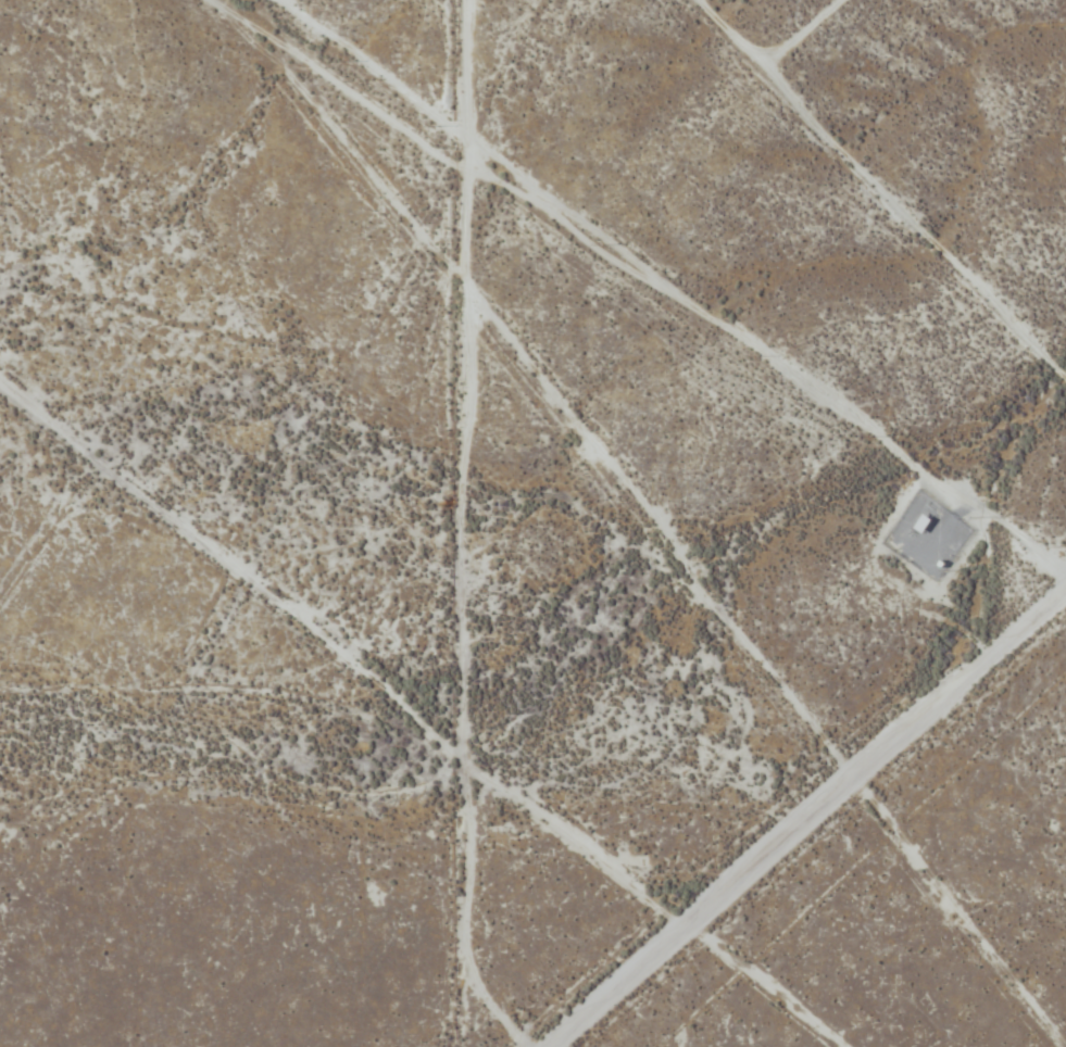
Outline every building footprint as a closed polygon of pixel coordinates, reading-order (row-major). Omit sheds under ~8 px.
[(916,526),(923,531),(930,521),(923,516),(916,526)]
